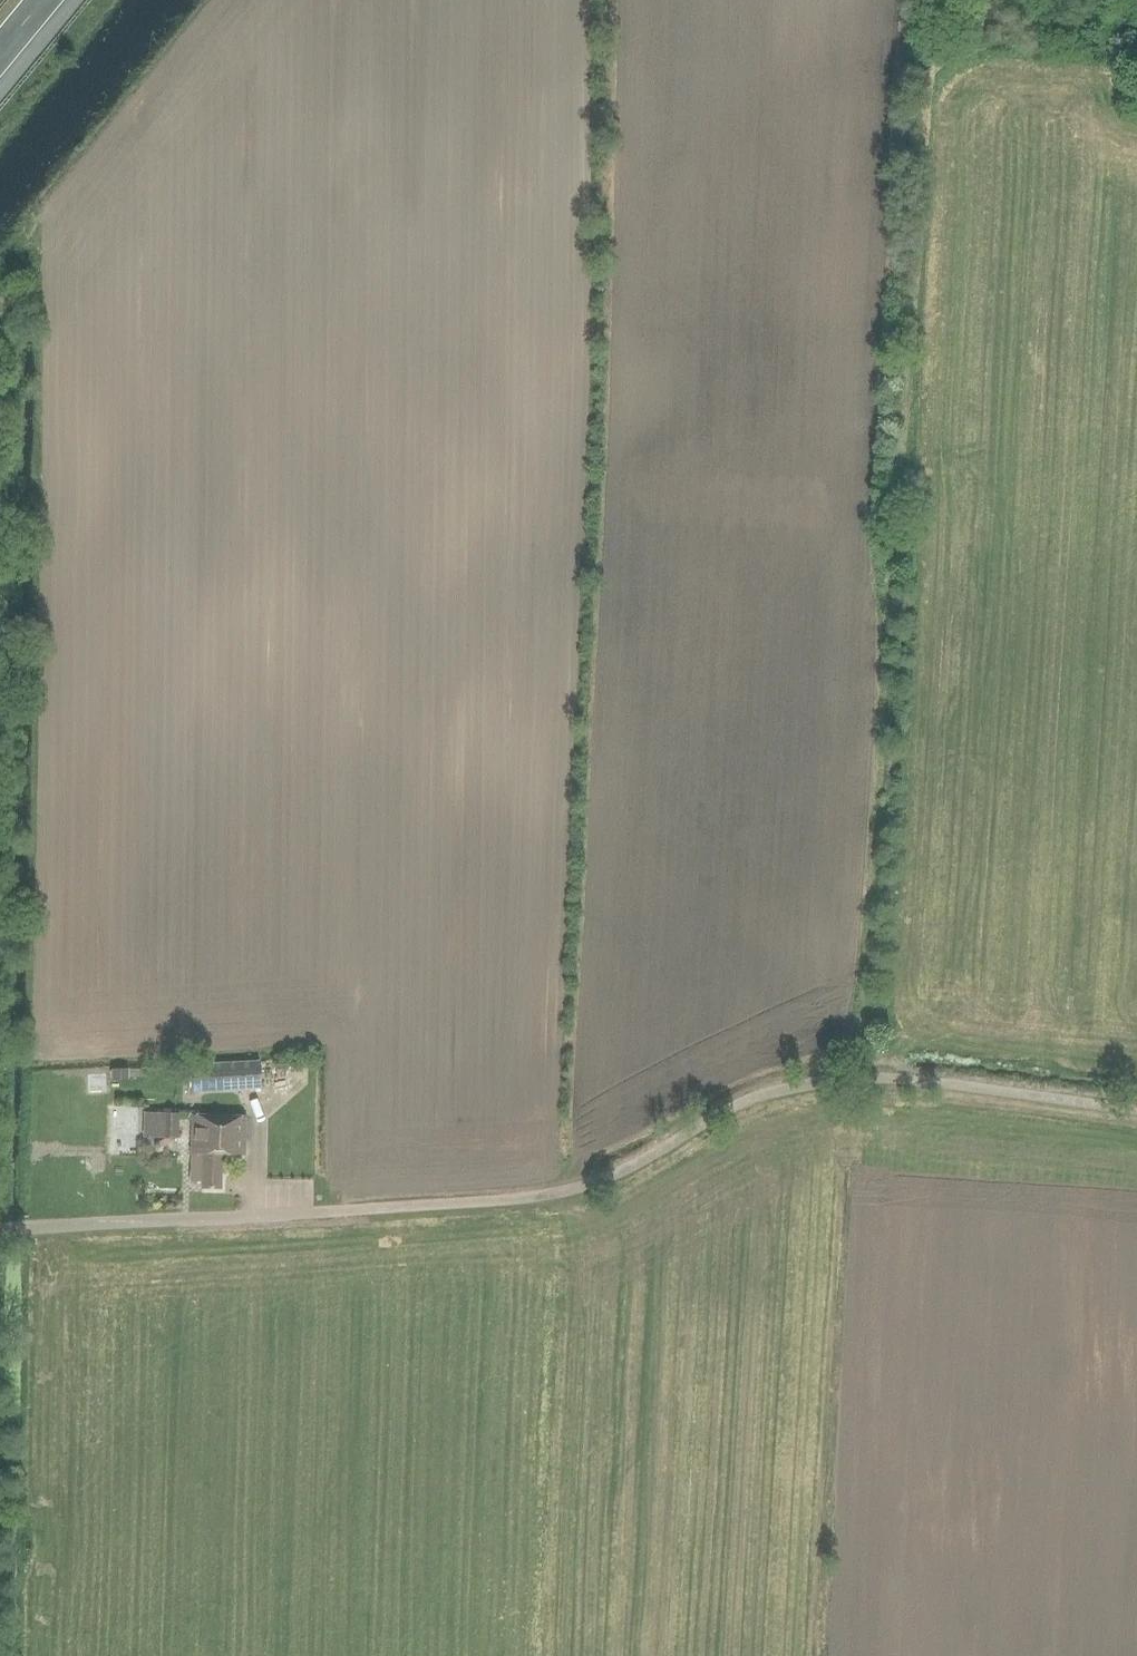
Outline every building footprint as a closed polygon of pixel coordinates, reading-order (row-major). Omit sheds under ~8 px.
[(197,1089),(267,1089),(267,1060),(197,1060),(197,1089)] [(129,1072),(112,1072),(112,1085),(129,1085),(129,1072)] [(180,1137),(180,1113),(165,1112),(164,1137),(180,1137)] [(245,1154),(246,1117),(193,1116),(192,1153),(194,1153),(194,1181),(203,1181),(203,1188),(222,1188),(223,1164),(228,1164),(228,1154),(245,1154)]
